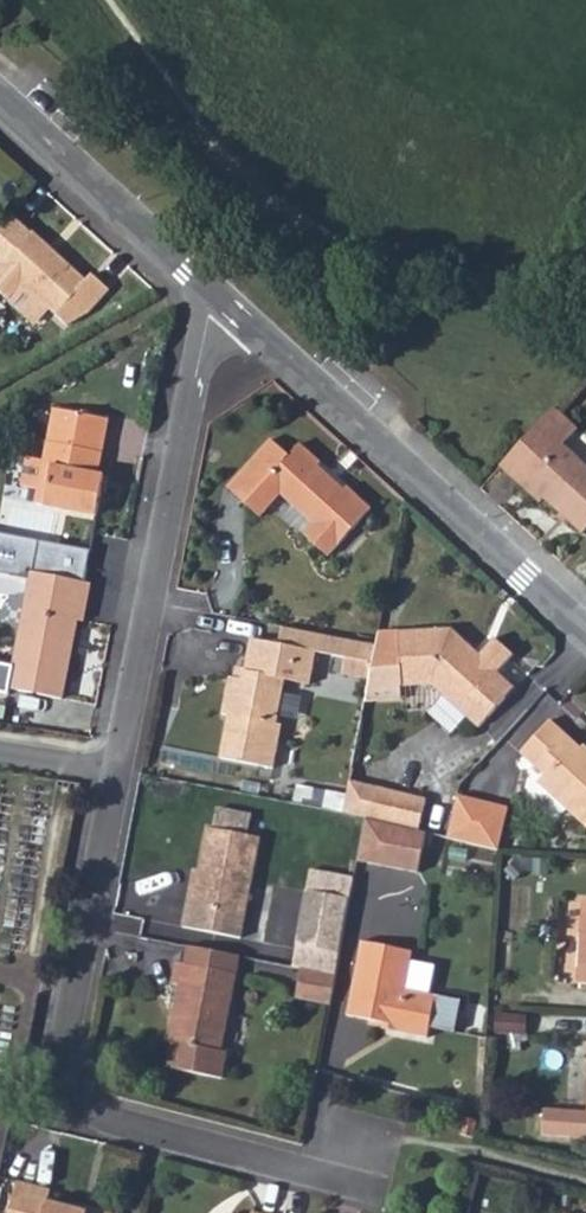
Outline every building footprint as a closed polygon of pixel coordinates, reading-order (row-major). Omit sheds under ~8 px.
[(10,224),(0,238),(0,275),(1,276),(0,277),(0,303),(33,330),(40,329),(50,316),(69,333),(90,320),(107,299),(89,284),(85,288),(10,224)] [(501,466),(528,492),(533,488),(573,523),(585,509),(585,468),(563,447),(580,429),(556,406),(501,466)] [(110,422),(57,411),(47,461),(27,457),(20,487),(42,492),(39,505),(100,517),(108,480),(99,477),(110,422)] [(268,484),(281,495),(314,526),(306,535),(329,556),(372,511),(348,488),(345,491),(320,470),(324,466),(304,448),(292,459),(273,442),(228,489),(247,506),(268,484)] [(260,517),(281,495),(268,484),(247,506),(260,517)] [(33,573),(16,665),(0,662),(0,692),(10,694),(12,688),(63,699),(76,620),(86,621),(91,585),(33,573)] [(374,664),(377,645),(283,627),(279,644),(251,639),(245,671),(244,680),(235,679),(230,678),(223,715),(229,716),(221,758),(273,768),(282,725),(277,724),(285,681),(310,686),(316,653),(346,659),(374,664)] [(489,683),(499,672),(514,655),(495,638),(480,655),(477,658),(471,654),(475,650),(452,629),(380,633),(377,645),(374,664),(371,679),(369,688),(431,685),(479,728),(505,698),(489,683)] [(477,658),(480,655),(475,650),(471,654),(477,658)] [(371,679),(374,664),(346,659),(344,674),(371,679)] [(244,680),(245,671),(237,669),(235,679),(244,680)] [(516,687),(499,672),(489,683),(505,698),(516,687)] [(554,718),(524,753),(548,774),(542,781),(585,819),(585,747),(554,718)] [(376,818),(421,829),(429,796),(384,786),(376,818)] [(452,836),(502,848),(512,805),(461,794),(452,836)] [(421,873),(430,831),(421,829),(376,818),(370,817),(360,861),(421,873)] [(201,902),(196,901),(191,923),(249,936),(270,837),(217,826),(208,869),(201,902)] [(203,867),(196,901),(201,902),(208,869),(203,867)] [(298,945),(341,954),(352,900),(309,891),(298,945)] [(400,1025),(399,1030),(428,1037),(430,1027),(457,1033),(462,1002),(405,989),(413,950),(365,940),(349,1013),(387,1022),(400,1025)] [(245,975),(185,961),(181,982),(189,984),(177,1041),(180,1042),(175,1067),(229,1079),(235,1053),(229,1051),(245,975)] [(294,995),(330,1004),(337,975),(300,967),(294,995)] [(527,1016),(497,1014),(496,1033),(525,1035),(527,1016)] [(573,1111),(546,1110),(545,1136),(585,1139),(585,1112),(573,1111)] [(476,1122),(462,1119),(458,1135),(472,1139),(476,1122)] [(50,1197),(52,1190),(19,1181),(10,1212),(109,1212),(50,1197)] [(565,1201),(562,1212),(585,1212),(585,1207),(565,1201)]
